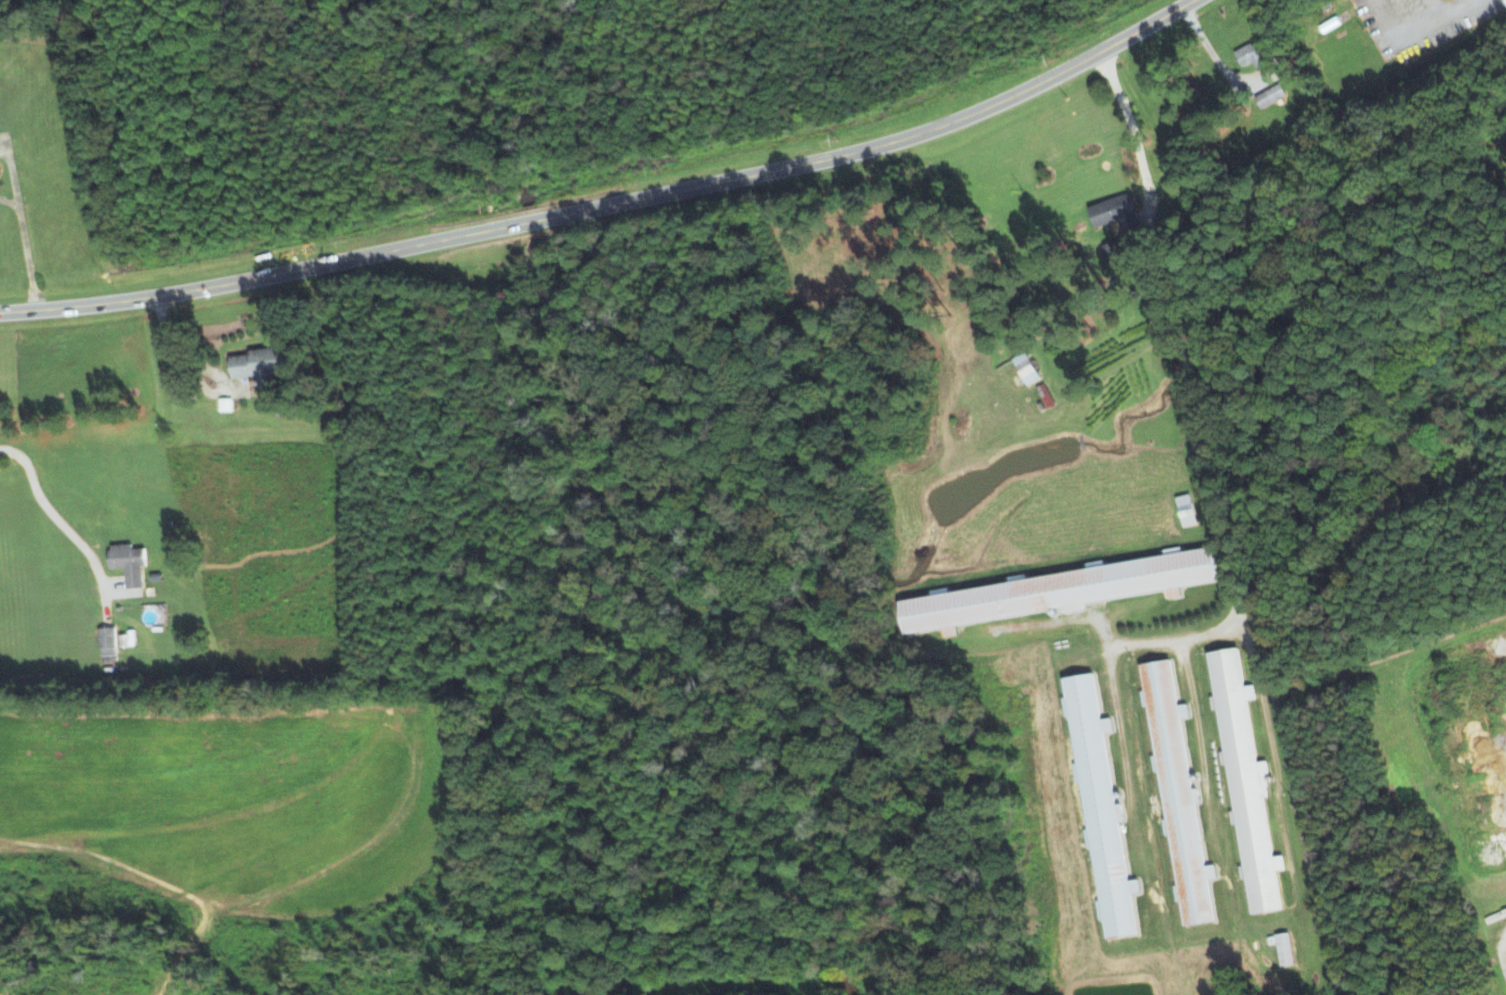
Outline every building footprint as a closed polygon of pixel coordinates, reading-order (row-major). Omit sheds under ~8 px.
[(1268,65),(1257,41),(1234,51),(1241,67),(1252,61),(1256,70),(1268,65)] [(1087,206),(1093,229),(1117,222),(1120,234),(1138,229),(1128,195),(1087,206)] [(228,356),(229,377),(287,373),(285,348),(247,350),(248,355),(228,356)] [(1011,360),(1026,386),(1040,378),(1025,352),(1011,360)] [(1176,497),(1181,528),(1196,525),(1190,494),(1176,497)] [(144,548),(131,549),(131,544),(107,546),(108,570),(124,569),(125,589),(142,588),(141,566),(145,566),(144,548)] [(899,596),(905,635),(943,629),(944,638),(958,636),(956,624),(1062,610),(1062,614),(1084,611),(1083,603),(1165,592),(1166,599),(1180,597),(1179,587),(1217,582),(1213,553),(899,596)] [(100,657),(115,656),(114,628),(99,629),(100,657)] [(1207,651),(1232,810),(1229,811),(1231,824),(1236,823),(1251,913),(1282,908),(1276,870),(1285,869),(1282,854),(1273,856),(1264,796),(1268,795),(1265,773),(1268,772),(1266,760),(1257,761),(1247,699),(1256,698),(1253,684),(1244,685),(1238,646),(1207,651)] [(1140,663),(1154,755),(1151,756),(1153,770),(1157,770),(1177,900),(1179,899),(1183,925),(1214,920),(1208,879),(1216,878),(1214,864),(1205,865),(1194,788),(1191,788),(1181,718),(1189,717),(1187,703),(1177,704),(1170,658),(1140,663)] [(1103,939),(1137,934),(1131,893),(1140,892),(1138,878),(1127,880),(1119,821),(1123,820),(1120,803),(1114,803),(1104,731),(1112,730),(1110,717),(1100,718),(1094,672),(1062,676),(1065,698),(1062,698),(1064,715),(1069,715),(1075,762),(1079,761),(1103,939)]
